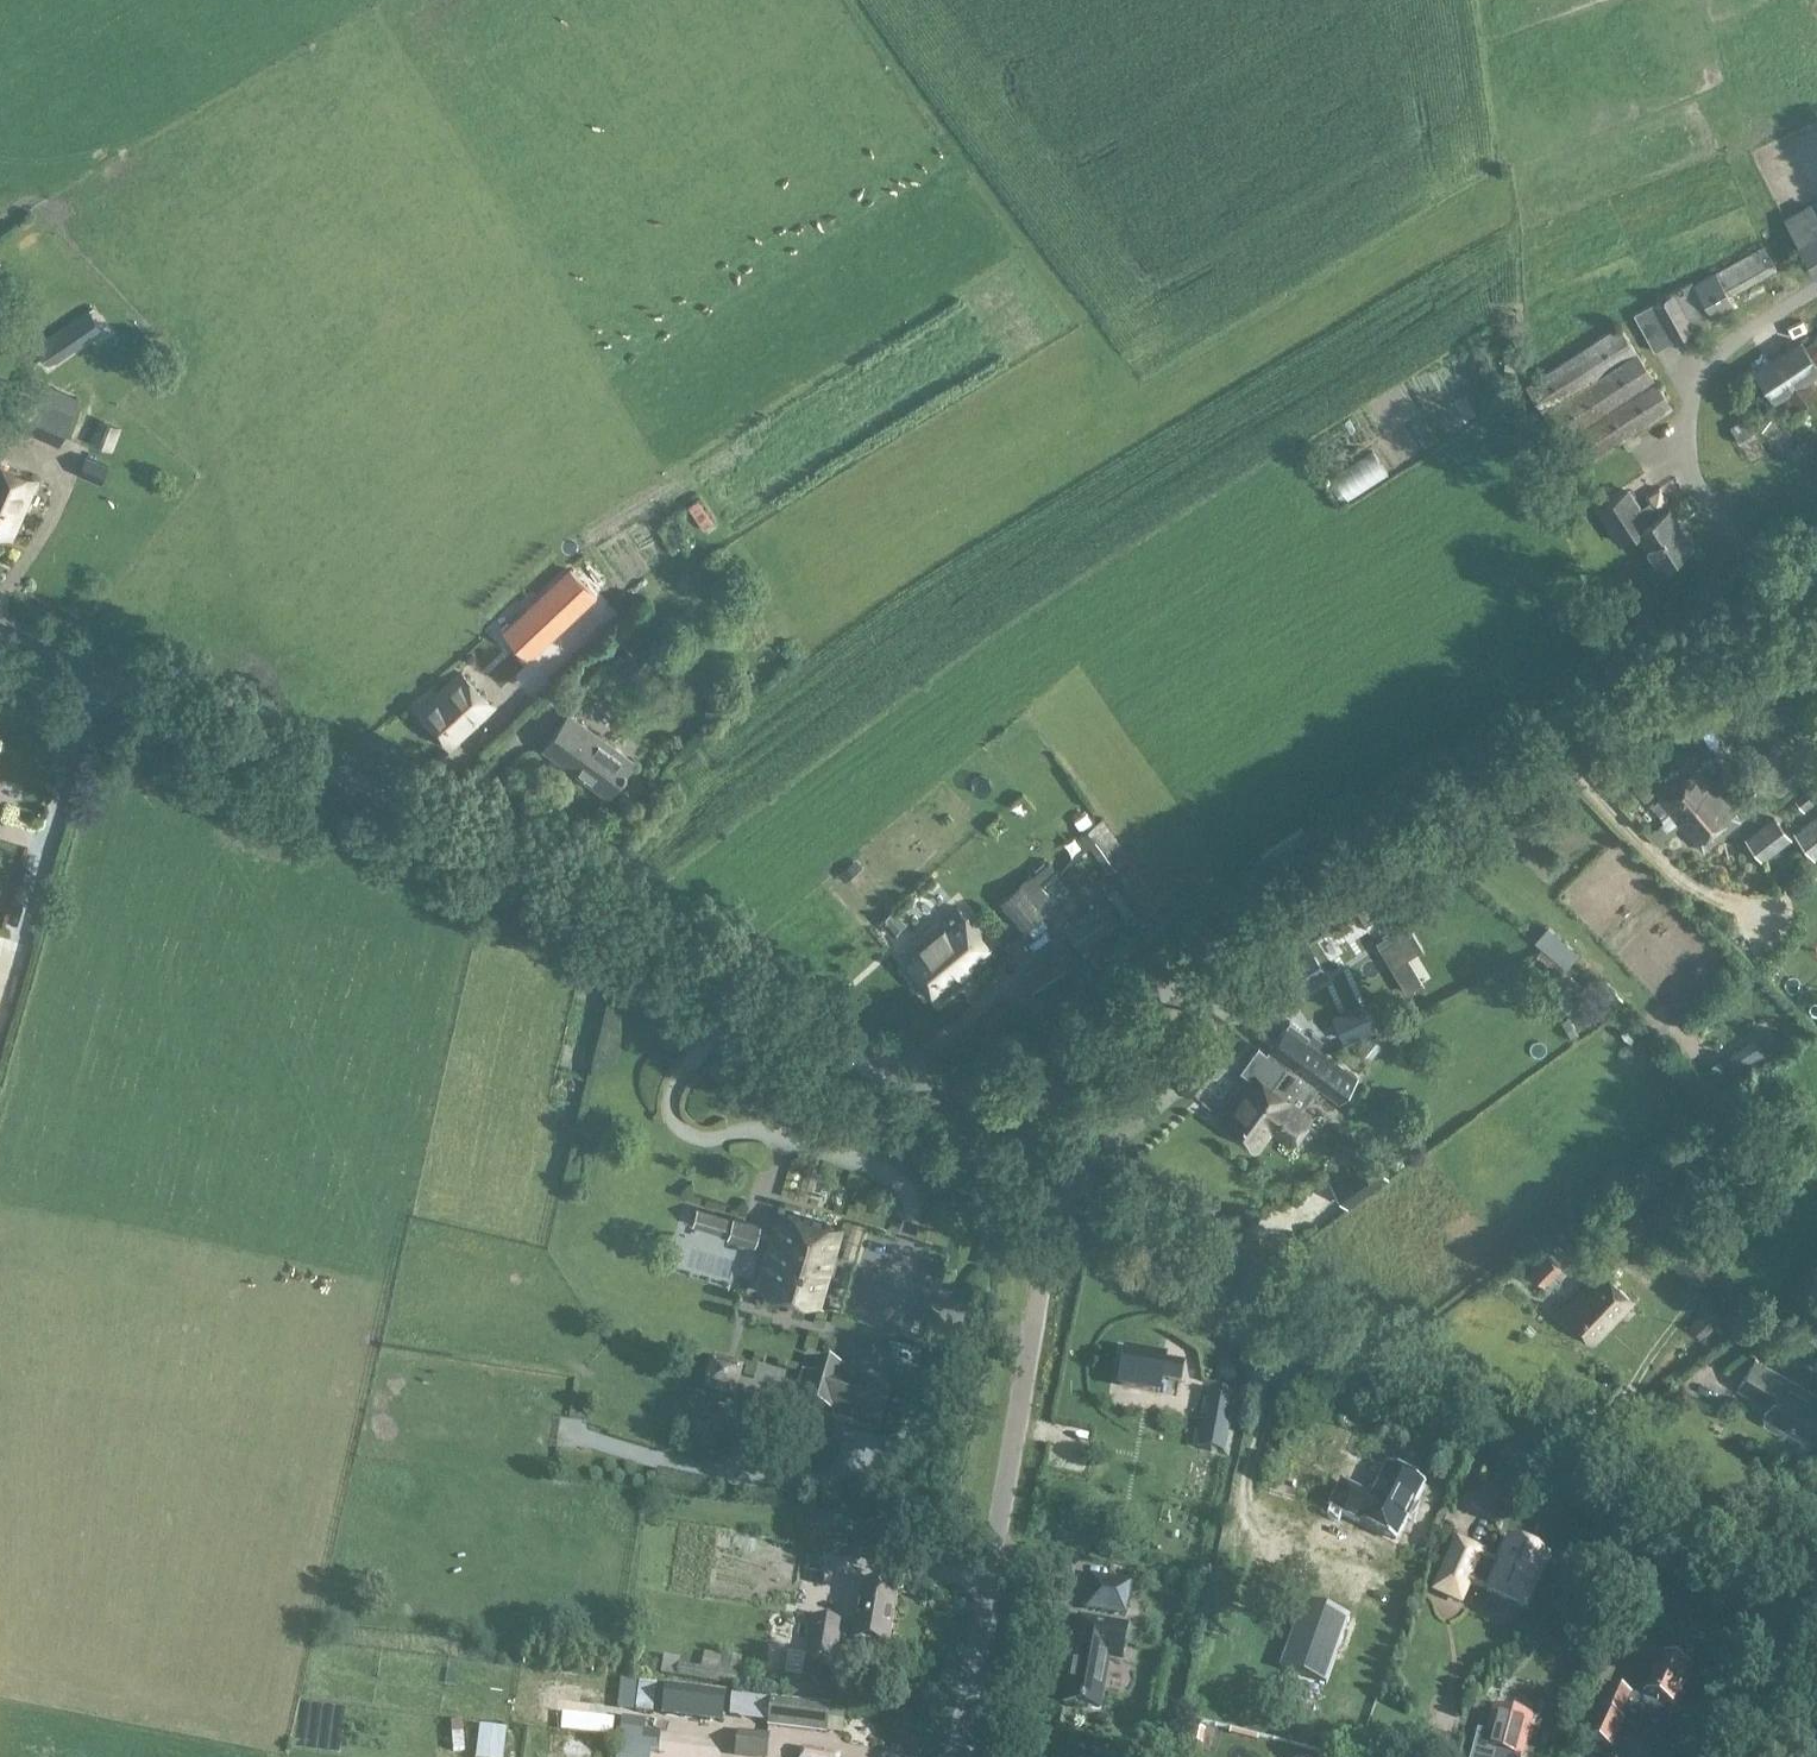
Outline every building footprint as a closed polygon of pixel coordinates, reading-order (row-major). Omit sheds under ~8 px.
[(1811,203),(1784,218),(1816,277),(1816,212),(1811,203)] [(1633,313),(1654,351),(1736,306),(1729,294),(1776,268),(1763,244),(1694,283),(1692,280),(1633,313)] [(103,330),(88,309),(34,346),(49,367),(103,330)] [(1674,408),(1620,324),(1526,385),(1580,469),(1674,408)] [(1753,369),(1774,402),(1781,397),(1791,412),(1816,395),(1816,382),(1813,376),(1816,373),(1816,337),(1804,345),(1800,339),(1753,369)] [(22,372),(1,417),(58,444),(81,397),(58,386),(57,389),(22,372)] [(1755,423),(1769,433),(1783,415),(1769,404),(1755,423)] [(1755,435),(1745,416),(1730,425),(1740,443),(1755,435)] [(112,449),(122,427),(101,418),(91,440),(112,449)] [(86,455),(79,474),(102,483),(110,464),(86,455)] [(38,480),(0,464),(0,532),(13,537),(38,480)] [(1670,509),(1658,516),(1650,503),(1642,509),(1629,490),(1599,510),(1620,542),(1636,532),(1659,566),(1693,544),(1670,509)] [(587,630),(612,608),(595,589),(570,610),(587,630)] [(568,620),(545,595),(506,631),(530,656),(568,620)] [(422,711),(452,743),(491,706),(461,674),(422,711)] [(569,713),(543,749),(609,796),(634,760),(569,713)] [(1781,755),(1767,768),(1771,774),(1774,777),(1768,784),(1779,797),(1802,777),(1794,768),(1793,769),(1788,763),(1797,755),(1782,737),(1774,747),(1781,755)] [(1662,819),(1670,812),(1681,824),(1693,814),(1690,810),(1699,803),(1699,800),(1697,798),(1713,785),(1697,767),(1651,806),(1662,819)] [(1693,814),(1681,824),(1696,843),(1703,852),(1741,819),(1734,811),(1713,785),(1698,798),(1699,800),(1699,803),(1690,810),(1693,814)] [(1809,788),(1795,799),(1803,809),(1816,798),(1809,788)] [(1816,856),(1816,812),(1793,831),(1814,858),(1816,856)] [(1790,838),(1774,818),(1748,838),(1763,858),(1790,838)] [(1103,819),(1081,834),(1108,874),(1141,921),(1162,905),(1130,858),(1103,819)] [(852,860),(838,872),(842,879),(857,867),(852,860)] [(1026,930),(1057,903),(1032,874),(1001,901),(1026,930)] [(1080,949),(1119,922),(1106,903),(1067,930),(1080,949)] [(958,907),(902,953),(910,962),(921,976),(940,999),(985,962),(996,953),(977,930),(958,907)] [(901,928),(889,913),(880,921),(893,935),(901,928)] [(1405,927),(1380,942),(1392,962),(1417,948),(1405,927)] [(1104,939),(1098,942),(1103,950),(1108,946),(1104,939)] [(1075,978),(1074,977),(1085,969),(1068,946),(1057,954),(1057,953),(1025,974),(1041,1000),(1075,978)] [(1303,952),(1247,988),(1249,991),(1264,1015),(1321,978),(1320,976),(1326,972),(1319,962),(1316,956),(1309,960),(1305,954),(1303,952)] [(1408,957),(1391,967),(1406,992),(1423,982),(1408,957)] [(1563,966),(1558,971),(1550,981),(1560,990),(1575,975),(1566,967),(1565,968),(1563,966)] [(1333,1016),(1343,1040),(1383,1022),(1373,997),(1333,1016)] [(1291,1020),(1267,1053),(1288,1068),(1308,1041),(1312,1035),(1291,1020)] [(1382,1044),(1370,1034),(1358,1049),(1370,1059),(1382,1044)] [(1341,1100),(1358,1077),(1308,1041),(1288,1068),(1240,1134),(1259,1148),(1273,1129),(1292,1143),(1312,1115),(1290,1099),(1307,1075),(1341,1100)] [(1193,1043),(1168,1075),(1192,1092),(1215,1059),(1193,1043)] [(1250,1078),(1220,1120),(1240,1134),(1288,1068),(1267,1053),(1258,1046),(1240,1070),(1250,1078)] [(1388,1176),(1371,1152),(1349,1168),(1330,1181),(1348,1205),(1367,1191),(1388,1176)] [(760,1287),(820,1304),(842,1229),(782,1212),(760,1287)] [(734,1218),(730,1234),(729,1236),(755,1244),(760,1225),(734,1218)] [(1545,1256),(1530,1271),(1545,1285),(1546,1284),(1550,1288),(1557,1281),(1552,1277),(1572,1257),(1558,1243),(1554,1239),(1543,1253),(1545,1256)] [(1602,1272),(1563,1312),(1594,1342),(1633,1302),(1602,1272)] [(1160,1393),(1163,1380),(1181,1383),(1185,1363),(1126,1353),(1120,1386),(1160,1393)] [(1784,1426),(1806,1438),(1816,1419),(1816,1395),(1756,1358),(1739,1387),(1770,1405),(1764,1414),(1766,1415),(1763,1419),(1765,1424),(1777,1431),(1782,1429),(1784,1426)] [(832,1411),(880,1425),(890,1392),(841,1378),(844,1369),(816,1361),(804,1403),(832,1411)] [(1235,1397),(1210,1393),(1200,1450),(1225,1454),(1235,1397)] [(1577,1418),(1593,1428),(1600,1417),(1585,1406),(1577,1418)] [(1342,1484),(1330,1508),(1396,1540),(1423,1485),(1387,1467),(1378,1485),(1371,1499),(1358,1492),(1342,1484)] [(1524,1608),(1547,1556),(1511,1540),(1499,1567),(1481,1558),(1483,1553),(1459,1543),(1437,1590),(1461,1601),(1470,1582),(1488,1590),(1488,1592),(1524,1608)] [(1132,1583),(1091,1576),(1085,1610),(1126,1617),(1132,1583)] [(864,1586),(854,1641),(886,1647),(896,1591),(864,1586)] [(1330,1612),(1301,1601),(1279,1671),(1327,1687),(1349,1620),(1350,1619),(1330,1612)] [(802,1678),(802,1679),(821,1682),(853,1687),(857,1661),(837,1658),(842,1622),(812,1617),(806,1657),(805,1658),(802,1678)] [(1128,1627),(1080,1618),(1064,1705),(1100,1712),(1110,1661),(1121,1663),(1128,1627)] [(725,1657),(723,1670),(739,1672),(741,1660),(725,1657)] [(1632,1697),(1626,1709),(1664,1726),(1690,1672),(1660,1658),(1643,1694),(1635,1690),(1632,1697)] [(739,1676),(726,1674),(722,1673),(701,1669),(680,1665),(678,1678),(677,1678),(737,1688),(739,1676)] [(687,1706),(686,1716),(721,1721),(725,1693),(667,1685),(664,1703),(687,1706)] [(1632,1697),(1609,1686),(1585,1736),(1609,1746),(1626,1709),(1632,1697)] [(768,1728),(827,1735),(831,1706),(771,1698),(768,1728)] [(1472,1756),(1496,1756),(1497,1753),(1512,1756),(1523,1756),(1533,1716),(1494,1705),(1486,1734),(1479,1732),(1472,1756)] [(613,1736),(614,1720),(562,1714),(560,1732),(613,1736)] [(507,1730),(480,1727),(477,1756),(504,1756),(507,1730)] [(1203,1744),(1205,1731),(1195,1729),(1191,1741),(1203,1744)] [(770,1735),(738,1732),(736,1756),(768,1756),(770,1735)] [(642,1751),(632,1750),(634,1736),(621,1734),(618,1756),(641,1756),(642,1751)]
